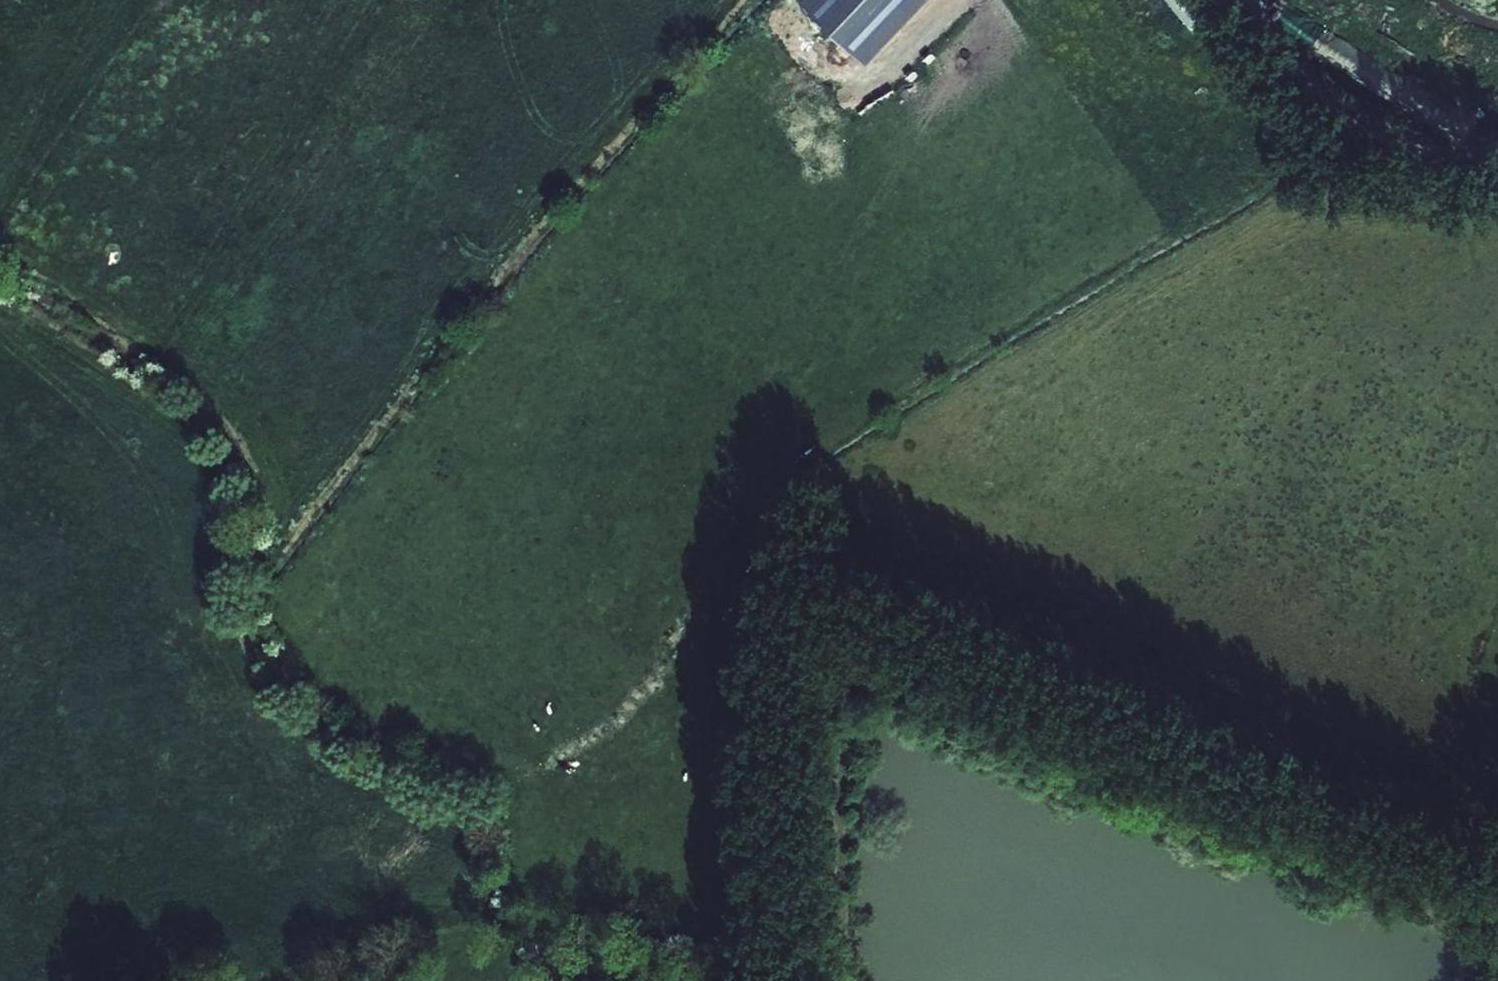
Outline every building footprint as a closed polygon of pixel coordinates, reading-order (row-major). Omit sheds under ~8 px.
[(803,3),(869,65),(929,0),(806,0),(803,3)]
